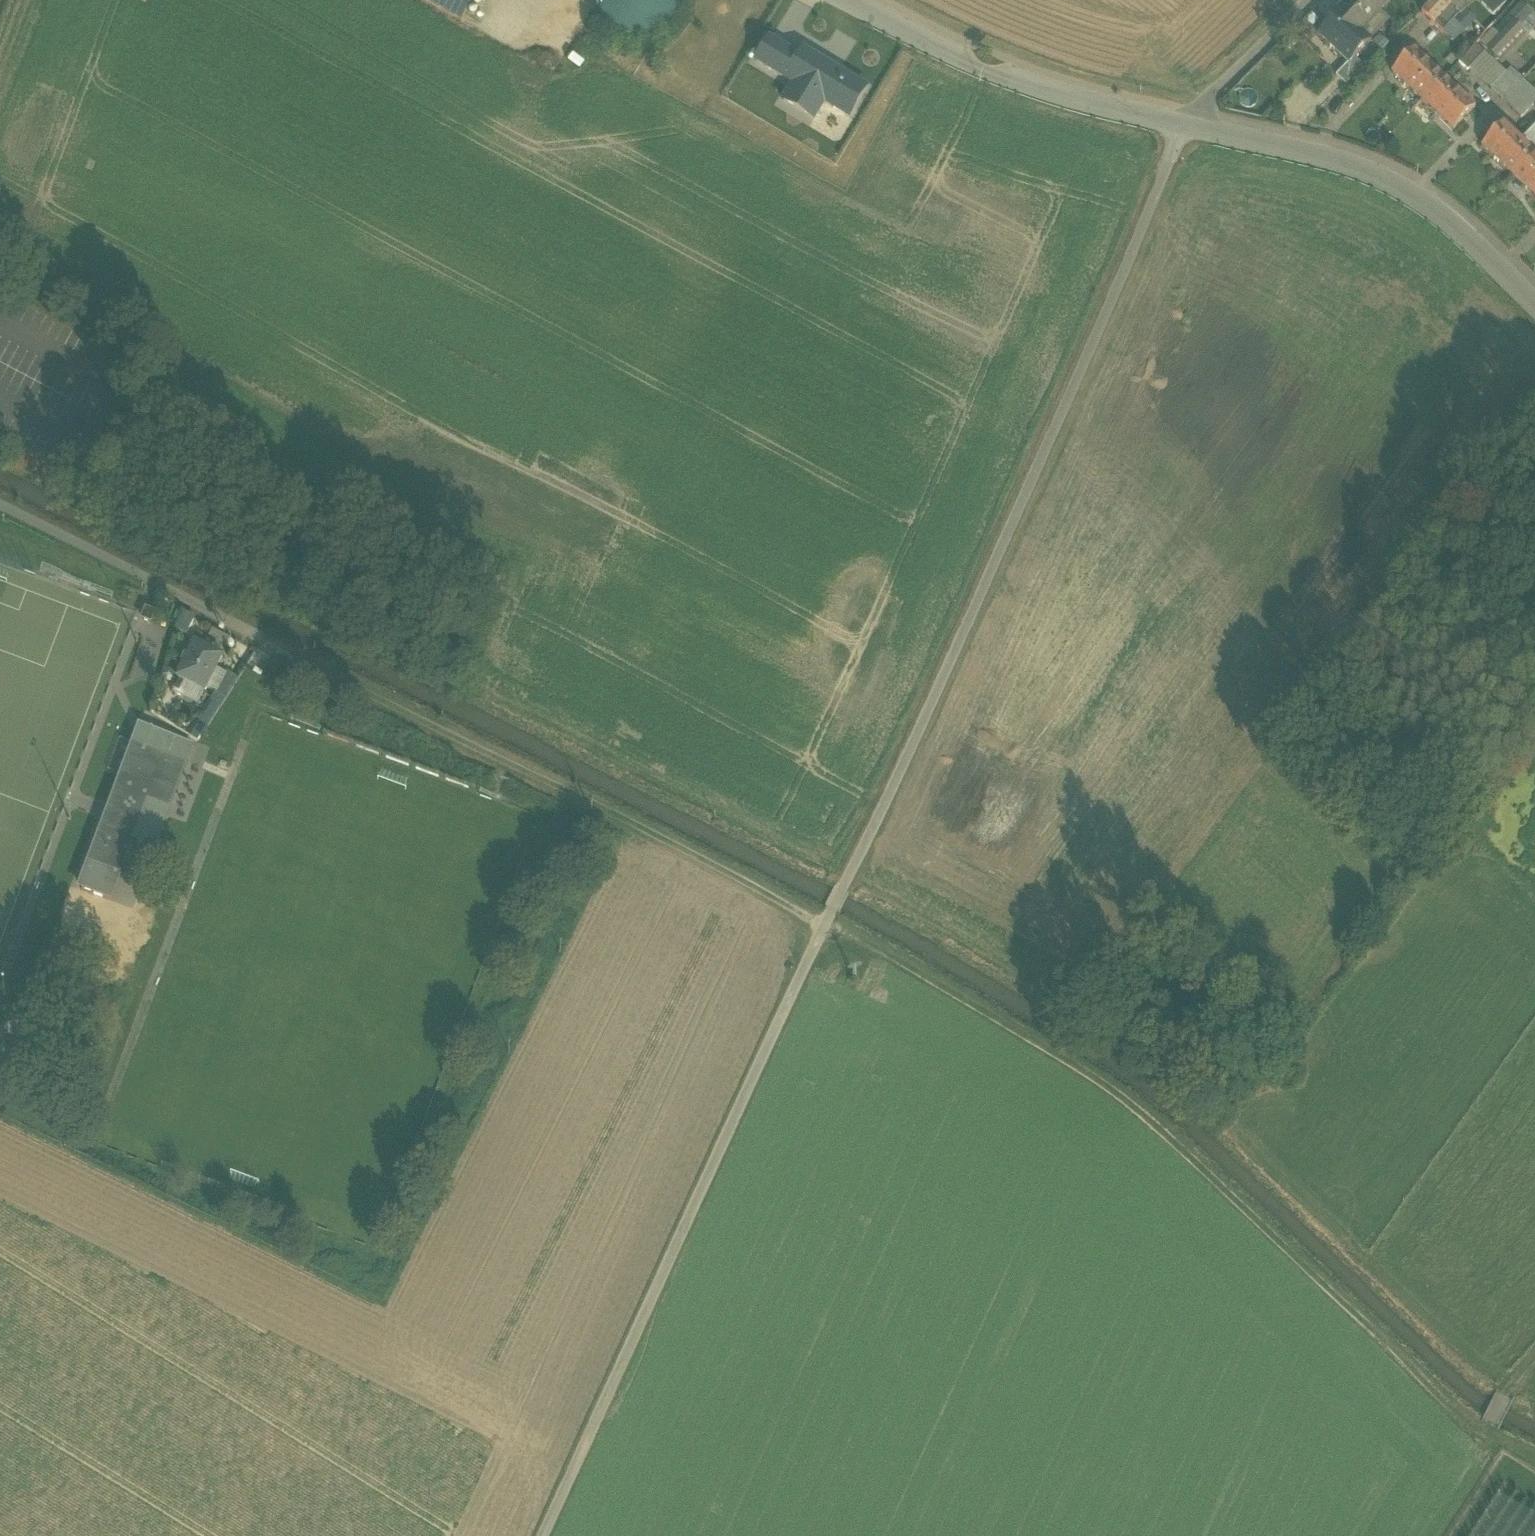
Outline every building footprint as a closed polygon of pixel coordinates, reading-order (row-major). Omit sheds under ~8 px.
[(473,0),(421,0),(460,23),(473,0)] [(599,12),(604,24),(613,34),(625,40),(638,42),(651,40),(662,33),(671,24),(677,12),(678,0),(598,0),(599,12)] [(1388,0),(1351,0),(1339,13),(1358,32),(1359,31),(1388,0)] [(1420,14),(1438,33),(1456,15),(1442,0),(1432,0),(1420,14)] [(1491,14),(1502,3),(1499,0),(1476,0),(1491,14)] [(1358,32),(1339,13),(1317,36),(1347,65),(1348,65),(1353,59),(1370,42),(1359,31),(1358,32)] [(1514,23),(1487,51),(1496,59),(1522,31),(1514,23)] [(766,44),(755,63),(792,84),(784,99),(814,116),(821,104),(846,118),(862,91),(827,71),(824,76),(766,44)] [(1505,74),(1475,45),(1458,64),(1467,72),(1469,70),(1490,90),(1505,74)] [(1421,103),(1444,79),(1411,48),(1388,73),(1421,103)] [(1362,68),(1353,59),(1348,65),(1347,65),(1334,78),(1344,87),(1362,68)] [(1520,81),(1509,70),(1505,74),(1490,90),(1501,101),(1520,81)] [(1451,132),(1474,107),(1444,79),(1421,103),(1451,132)] [(1520,81),(1501,101),(1520,118),(1534,102),(1534,95),(1520,81)] [(1511,176),(1533,152),(1502,122),(1479,146),(1511,176)] [(1533,152),(1511,176),(1534,199),(1534,154),(1533,152)] [(223,657),(194,642),(176,678),(205,692),(223,657)] [(194,746),(138,725),(77,888),(110,901),(145,807),(167,816),(194,746)]
